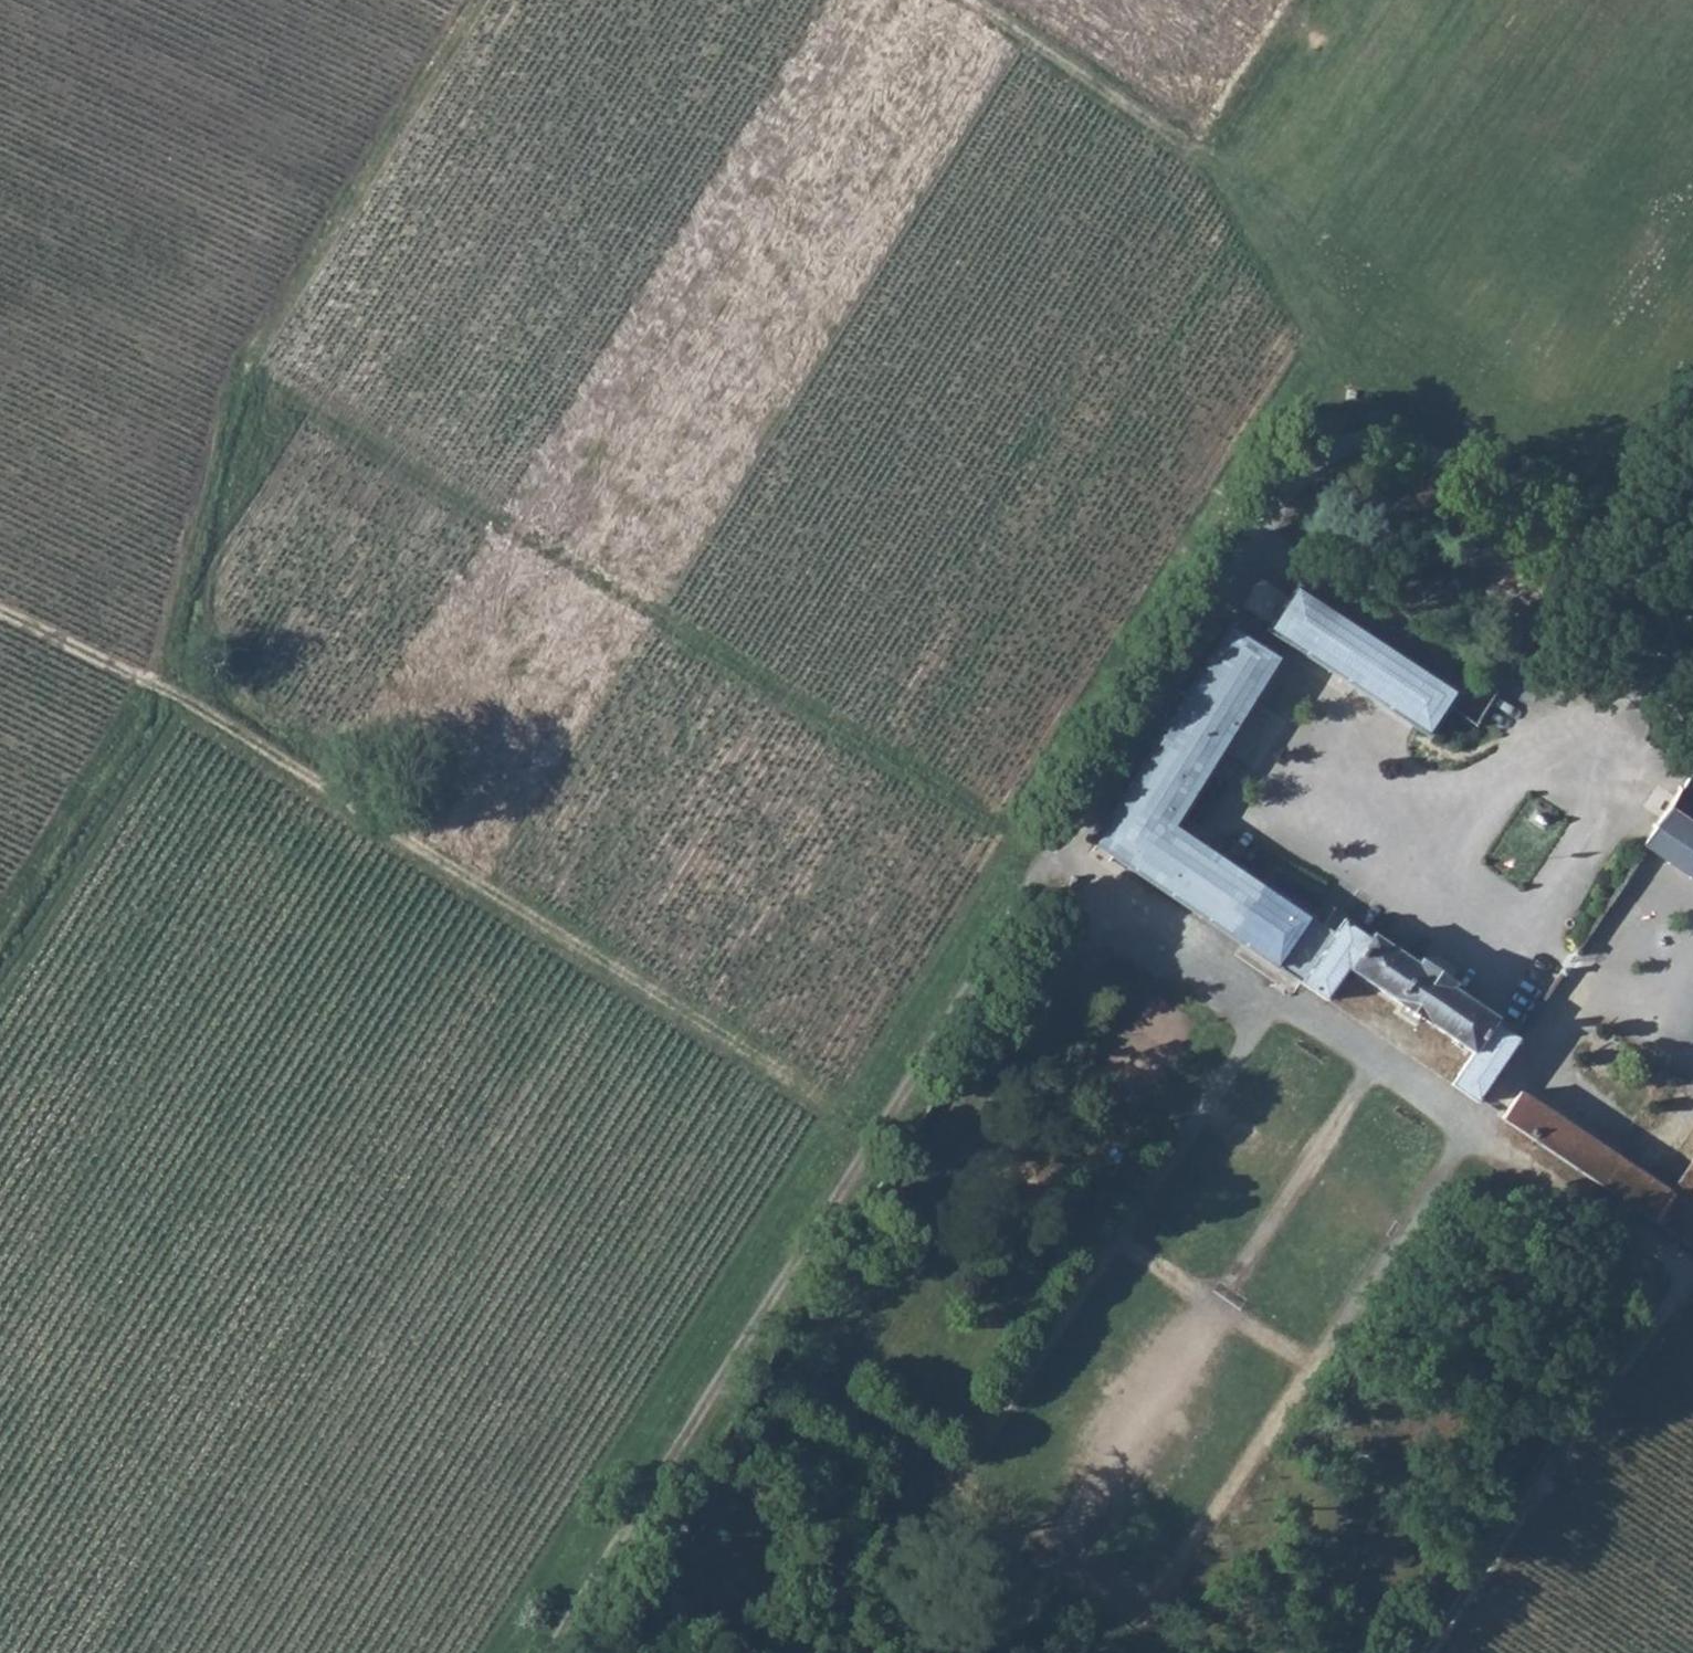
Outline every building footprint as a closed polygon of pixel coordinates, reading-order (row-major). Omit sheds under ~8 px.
[(1274,629),(1429,733),(1451,700),(1456,690),(1300,586),(1296,595),(1264,577),(1248,601),(1279,621),(1274,629)] [(1284,656),(1234,624),(1099,839),(1311,974),(1343,926),(1179,819),(1284,656)] [(1650,831),(1692,861),(1692,768),(1650,831)] [(1483,1086),(1519,1028),(1495,1012),(1500,1006),(1457,976),(1462,967),(1430,946),(1426,952),(1380,924),(1376,930),(1350,915),(1343,926),(1311,974),(1334,990),(1355,961),(1409,996),(1424,1006),(1479,1042),(1460,1069),(1483,1086)] [(1678,1177),(1533,1079),(1526,1089),(1503,1074),(1492,1090),(1692,1226),(1692,1227),(1692,1154),(1678,1177)]
